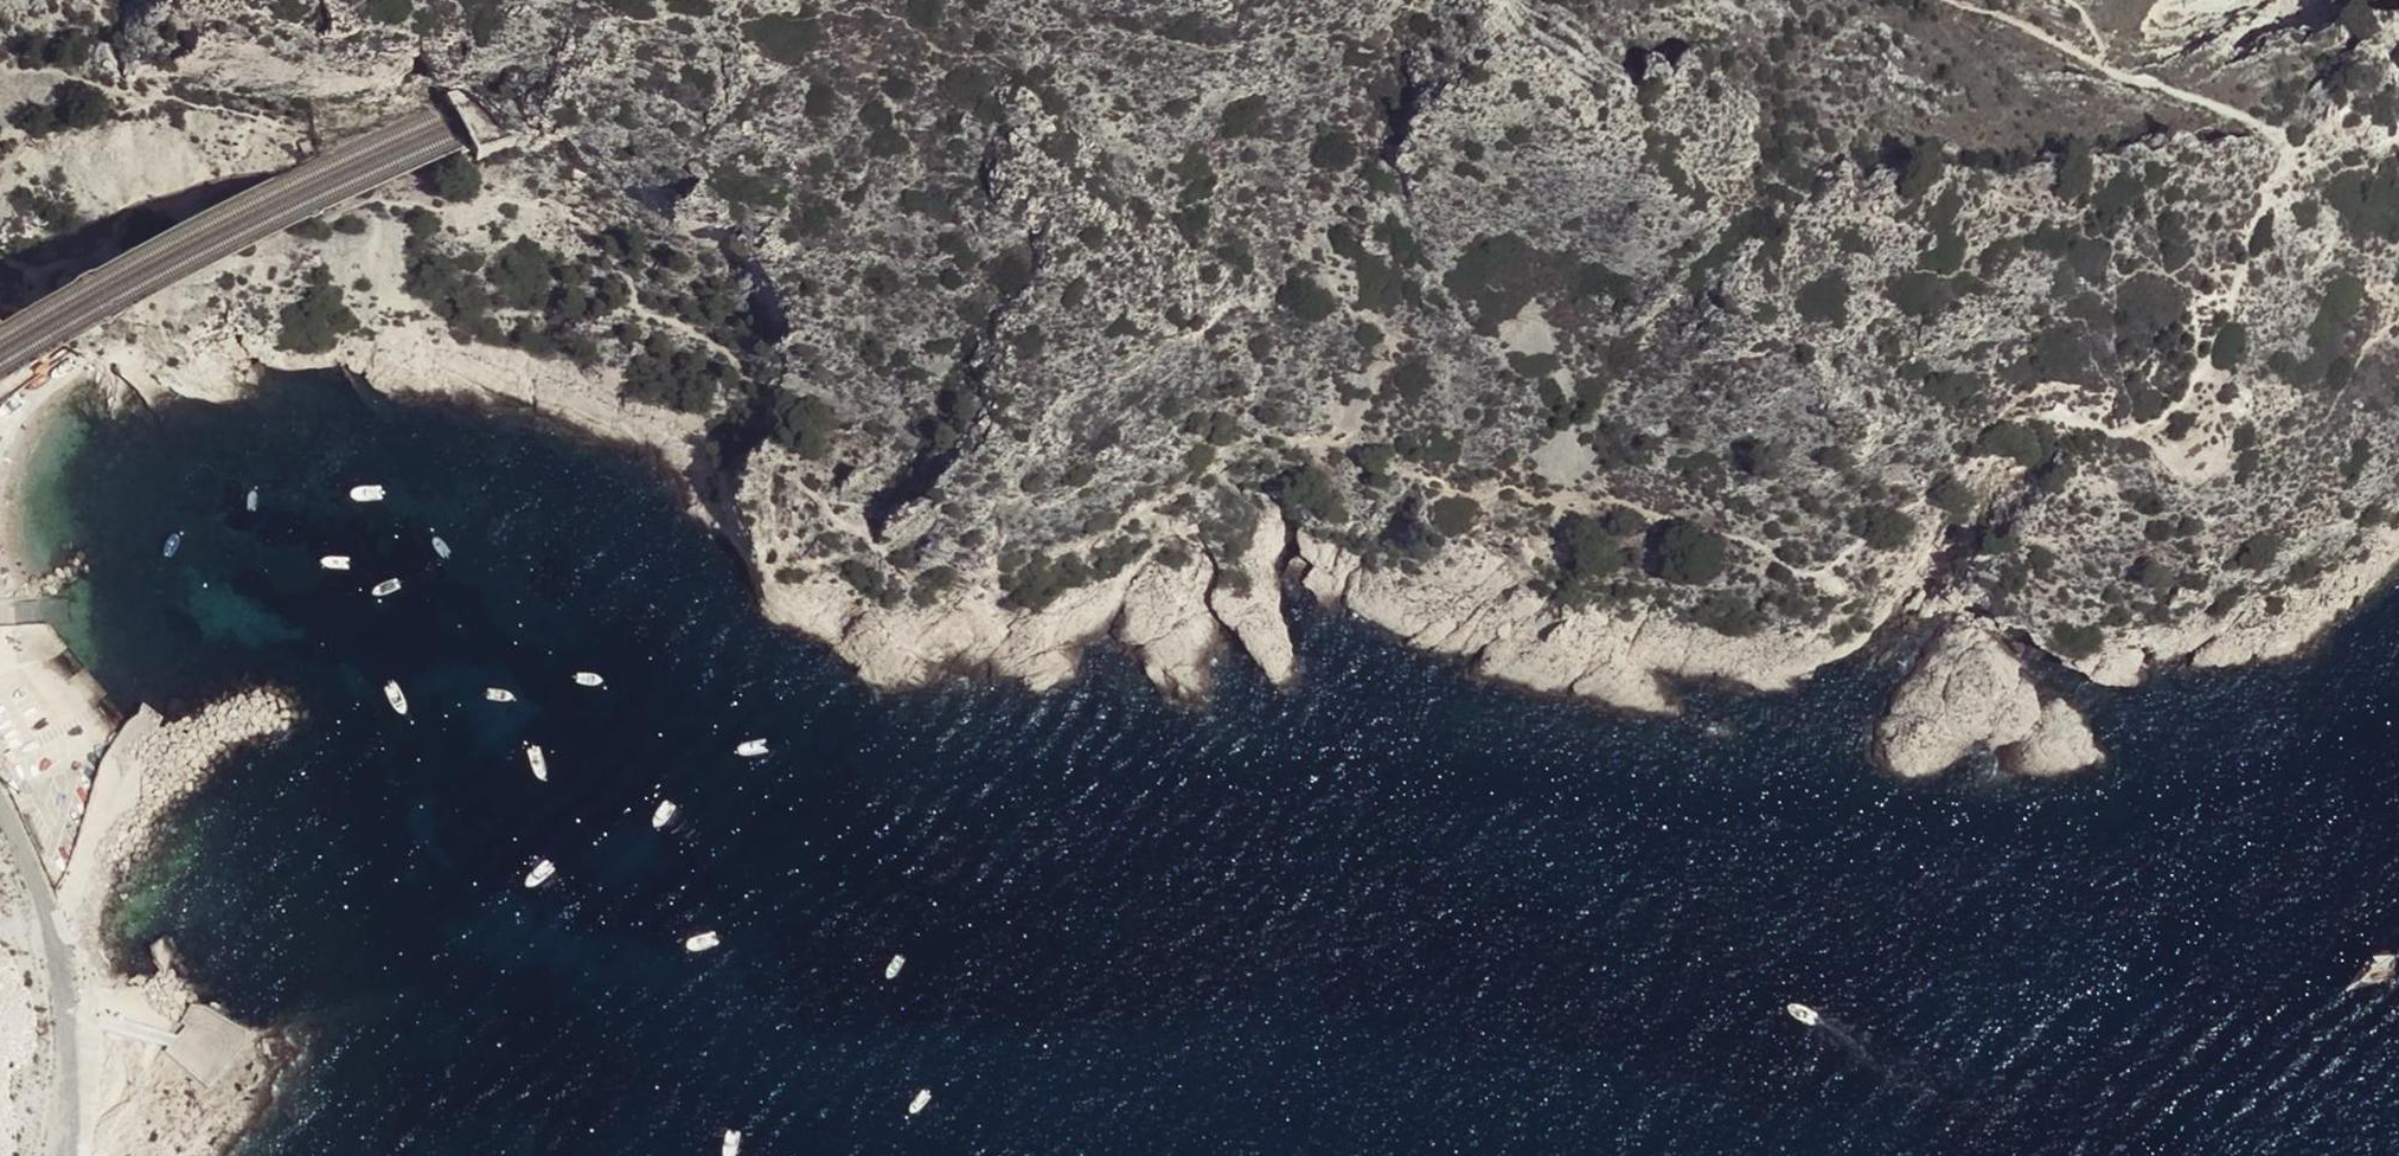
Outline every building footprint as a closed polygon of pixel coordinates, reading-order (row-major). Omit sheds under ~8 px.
[(2198,446),(2187,452),(2193,458),(2202,453),(2198,446)]
